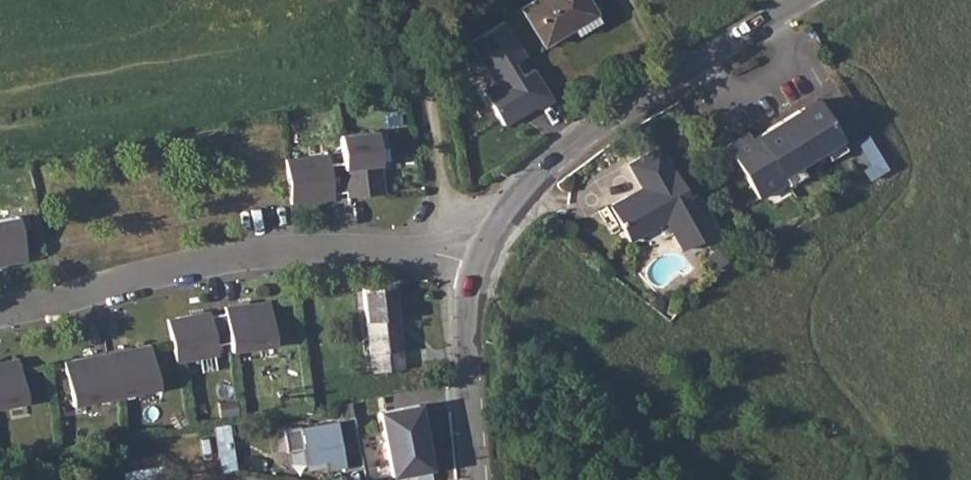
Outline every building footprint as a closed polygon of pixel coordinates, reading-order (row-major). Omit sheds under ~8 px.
[(575,29),(598,15),(589,0),(531,0),(522,5),(545,41),(572,25),(575,29)] [(598,15),(575,29),(578,34),(601,19),(598,15)] [(555,98),(537,69),(526,75),(518,62),(529,54),(507,19),(471,41),(496,81),(484,88),(506,127),(555,98)] [(814,99),(756,136),(750,139),(747,133),(725,146),(757,198),(784,181),(780,173),(837,137),(814,99)] [(376,134),(341,139),(343,166),(328,168),(327,158),(285,162),(291,207),(333,202),(332,197),(347,195),(348,200),(383,196),(380,171),(375,171),(374,165),(380,165),(376,134)] [(672,170),(658,146),(628,165),(643,188),(646,193),(635,199),(629,197),(611,208),(633,242),(668,220),(686,248),(720,227),(699,191),(690,196),(674,169),(672,170)] [(643,188),(629,197),(635,199),(646,193),(643,188)] [(21,215),(0,219),(0,264),(29,258),(21,215)] [(394,286),(361,290),(371,362),(372,372),(404,368),(394,286)] [(238,350),(283,345),(277,304),(233,309),(234,314),(219,316),(218,311),(174,316),(180,360),(224,355),(222,345),(238,343),(238,350)] [(153,348),(67,363),(75,407),(161,392),(153,348)] [(21,359),(0,363),(0,408),(29,403),(21,359)] [(379,408),(392,472),(431,464),(419,401),(379,408)] [(342,467),(362,464),(352,413),(281,426),(286,449),(302,446),(305,459),(325,456),(327,465),(341,462),(342,467)] [(124,475),(125,479),(166,479),(165,468),(124,475)]
